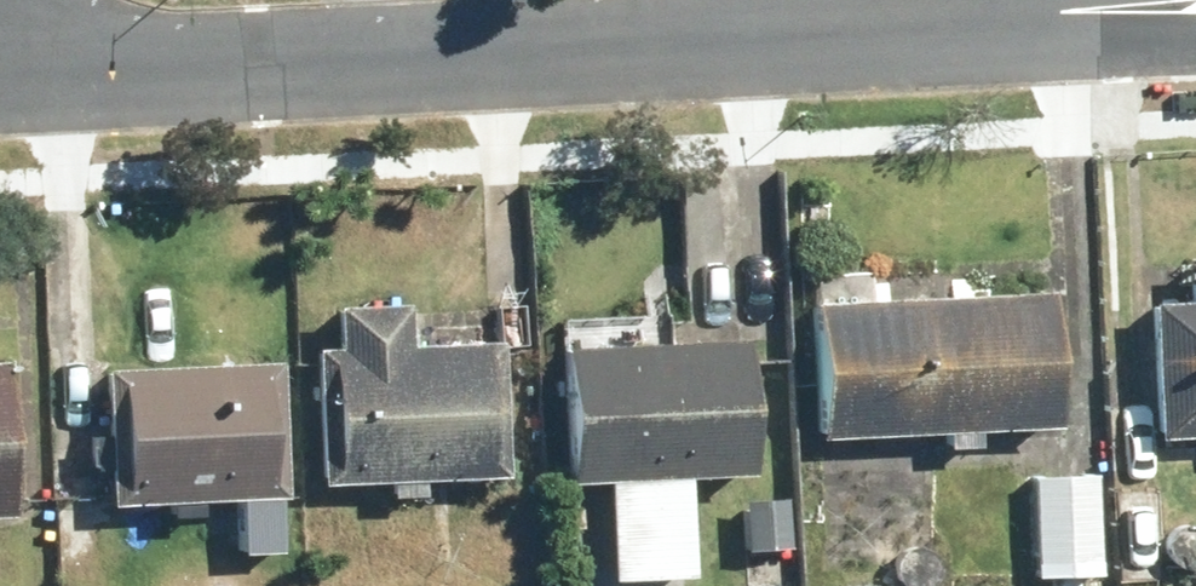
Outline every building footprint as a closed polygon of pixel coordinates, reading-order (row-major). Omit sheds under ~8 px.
[(1195,434),(1195,258),(1183,258),(1184,300),(1147,301),(1153,436),(1195,434)] [(815,438),(1051,425),(1043,290),(808,303),(815,438)] [(317,482),(501,472),(494,338),(401,343),(398,301),(331,304),(334,344),(309,345),(317,482)] [(750,471),(741,336),(558,348),(566,480),(601,478),(607,574),(604,571),(593,569),(581,573),(573,581),(572,585),(616,585),(614,581),(689,577),(682,476),(750,471)] [(9,512),(1,358),(0,358),(0,513),(9,512)] [(277,496),(285,495),(280,359),(102,366),(107,501),(235,496),(237,552),(279,550),(277,496)] [(1034,574),(1096,571),(1091,469),(1029,472),(1034,574)] [(1117,562),(1160,559),(1155,487),(1113,490),(1117,562)] [(788,492),(743,494),(743,509),(709,510),(713,585),(793,585),(788,492)] [(1184,523),(1173,527),(1165,535),(1163,547),(1166,558),(1175,566),(1187,569),(1195,566),(1195,525),(1184,523)] [(918,545),(907,548),(899,557),(897,569),(900,580),(907,585),(933,585),(940,578),(943,566),(939,555),(930,547),(918,545)]
